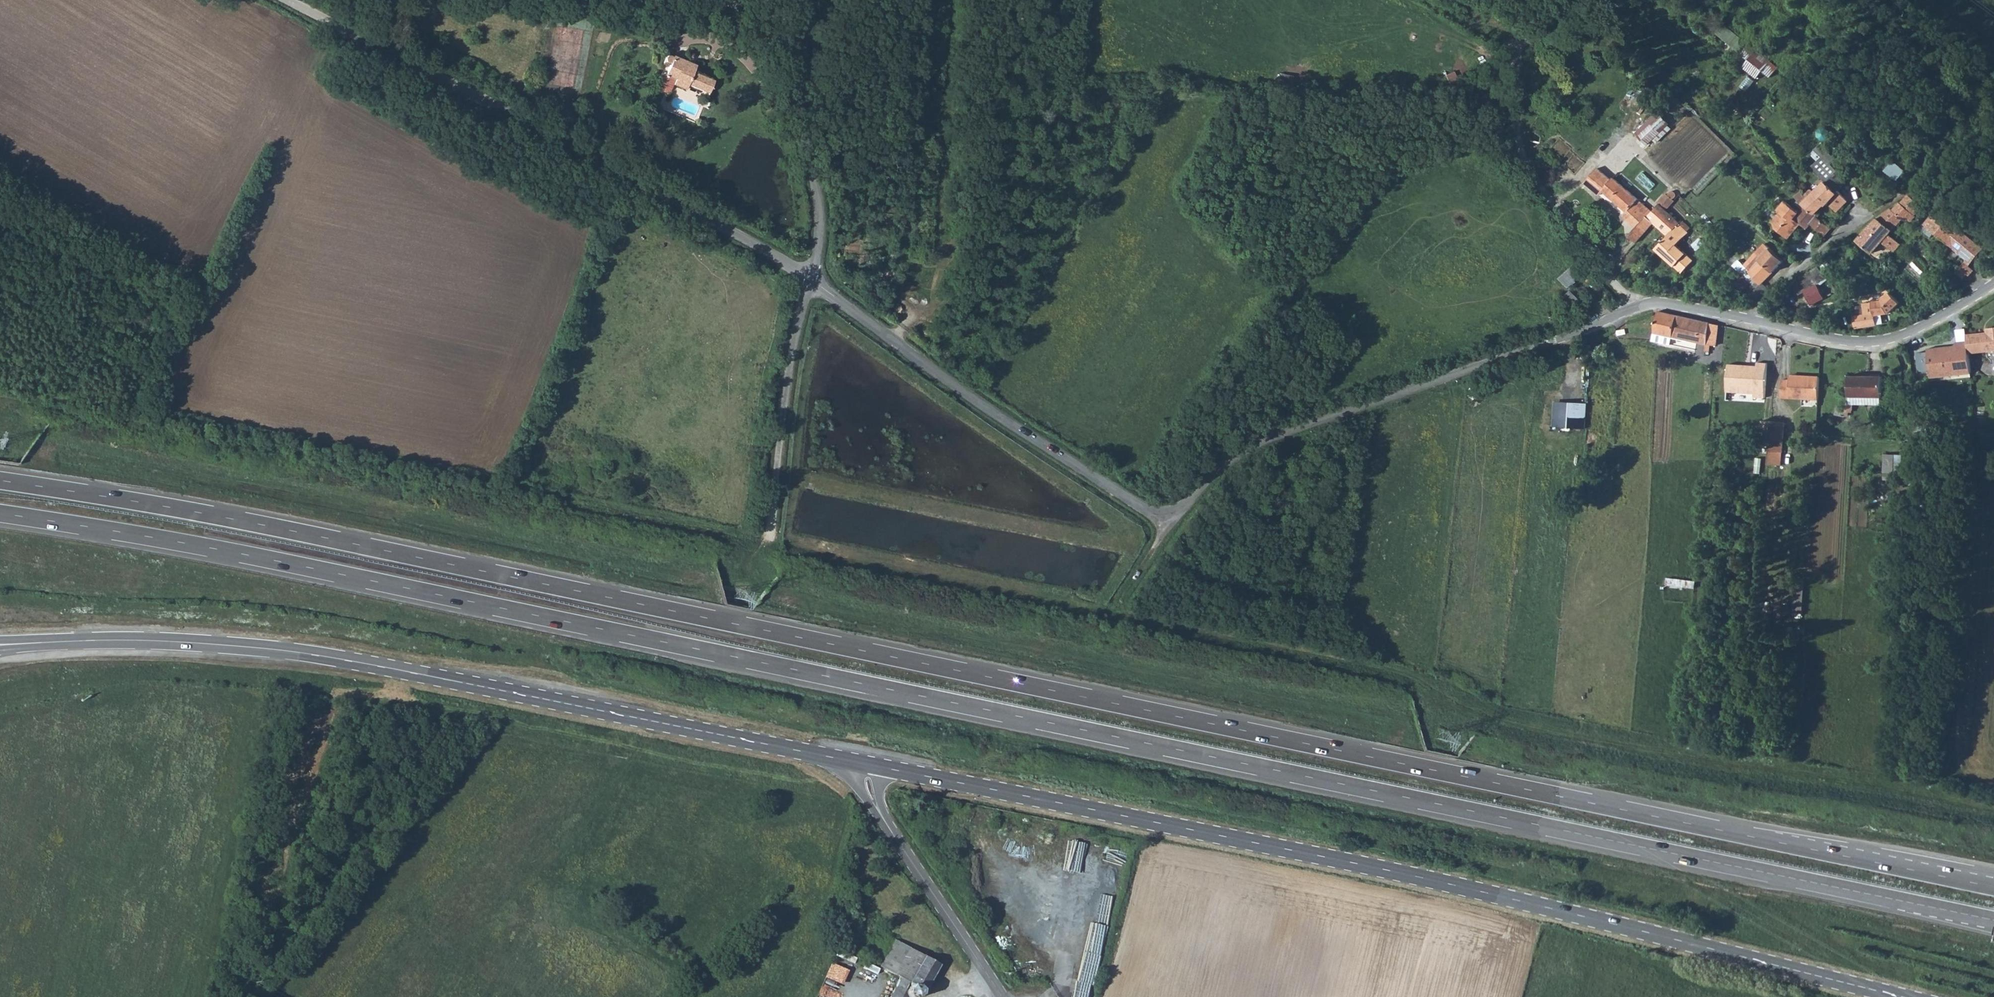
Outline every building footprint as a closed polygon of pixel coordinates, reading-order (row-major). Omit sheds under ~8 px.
[(1725,22),(1717,32),(1741,50),(1748,41),(1725,22)] [(1772,76),(1779,65),(1747,45),(1742,53),(1749,58),(1744,67),(1760,77),(1764,70),(1772,76)] [(669,65),(665,74),(675,79),(673,84),(686,89),(688,84),(708,93),(714,80),(693,71),(696,64),(674,55),(669,65)] [(1280,74),(1277,89),(1289,92),(1291,76),(1280,74)] [(1658,141),(1674,125),(1659,109),(1636,131),(1649,144),(1655,138),(1658,141)] [(1818,161),(1813,166),(1826,182),(1836,172),(1829,165),(1835,159),(1820,145),(1814,149),(1815,150),(1811,154),(1818,161)] [(1898,178),(1906,169),(1894,160),(1887,169),(1898,178)] [(1623,215),(1636,227),(1647,217),(1652,212),(1614,178),(1612,180),(1598,168),(1585,183),(1600,195),(1603,191),(1627,211),(1623,215)] [(1836,172),(1826,182),(1837,193),(1838,191),(1843,187),(1841,185),(1845,181),(1836,172)] [(1826,182),(1815,193),(1804,205),(1817,216),(1818,215),(1816,213),(1825,204),(1826,206),(1831,200),(1834,203),(1831,206),(1837,212),(1847,201),(1838,191),(1837,193),(1826,182)] [(1658,203),(1659,204),(1666,210),(1675,201),(1673,199),(1674,199),(1675,198),(1676,196),(1676,195),(1676,194),(1675,192),(1674,192),(1672,191),(1671,191),(1670,192),(1669,193),(1669,195),(1667,194),(1658,203)] [(1908,196),(1901,204),(1914,215),(1921,207),(1908,196)] [(1817,216),(1804,205),(1799,213),(1785,201),(1778,210),(1781,212),(1773,221),(1776,228),(1780,228),(1783,231),(1781,233),(1788,239),(1801,224),(1807,229),(1810,224),(1825,236),(1831,228),(1817,216)] [(1879,218),(1868,229),(1882,241),(1894,250),(1900,244),(1888,233),(1902,219),(1907,220),(1909,218),(1911,220),(1915,216),(1914,215),(1901,204),(1901,203),(1893,211),(1891,209),(1879,218)] [(1652,212),(1647,217),(1654,223),(1668,236),(1656,249),(1682,273),(1694,261),(1677,245),(1689,233),(1680,224),(1681,224),(1666,210),(1659,204),(1652,212)] [(1983,248),(1937,209),(1925,224),(1955,249),(1958,249),(1962,253),(1962,255),(1971,262),(1983,248)] [(1636,227),(1628,236),(1636,243),(1654,223),(1647,217),(1636,227)] [(1868,229),(1858,241),(1872,253),(1882,241),(1868,229)] [(1743,274),(1734,283),(1742,290),(1750,282),(1753,284),(1757,287),(1755,290),(1760,295),(1767,287),(1763,283),(1784,260),(1765,244),(1757,252),(1756,252),(1744,265),(1750,270),(1745,276),(1743,274)] [(1585,267),(1578,258),(1556,278),(1564,287),(1585,267)] [(1818,267),(1792,284),(1800,295),(1804,292),(1811,305),(1825,298),(1818,286),(1828,279),(1818,267)] [(1568,309),(1577,300),(1567,289),(1557,299),(1568,309)] [(1901,303),(1891,292),(1883,300),(1863,302),(1863,305),(1856,307),(1857,316),(1854,316),(1856,328),(1877,325),(1875,316),(1889,313),(1901,303)] [(1710,323),(1659,311),(1652,341),(1671,345),(1672,337),(1706,344),(1710,345),(1716,345),(1717,336),(1708,334),(1710,323)] [(1719,325),(1710,323),(1708,334),(1717,336),(1719,325)] [(1967,335),(1968,341),(1969,353),(1993,350),(1993,328),(1993,332),(1967,335)] [(1936,351),(1928,352),(1931,375),(1943,373),(1943,376),(1956,375),(1956,372),(1971,370),(1969,353),(1968,341),(1957,342),(1951,349),(1944,350),(1941,347),(1939,347),(1936,351)] [(1729,364),(1728,392),(1755,393),(1754,397),(1765,398),(1768,363),(1758,363),(1757,366),(1729,364)] [(1849,397),(1882,397),(1882,376),(1870,376),(1870,378),(1860,378),(1860,376),(1849,376),(1849,397)] [(1809,379),(1790,378),(1790,380),(1782,380),(1781,397),(1818,399),(1820,377),(1809,377),(1809,379)] [(1585,429),(1587,403),(1563,402),(1561,427),(1585,429)] [(1846,409),(1837,407),(1836,414),(1844,416),(1846,409)] [(1771,421),(1769,452),(1782,453),(1785,422),(1771,421)] [(1769,452),(1768,464),(1782,465),(1782,453),(1769,452)] [(1884,472),(1901,474),(1902,455),(1885,454),(1884,472)] [(1668,577),(1668,584),(1696,587),(1697,580),(1668,577)] [(1794,611),(1805,611),(1806,588),(1795,588),(1794,611)] [(811,850),(815,845),(807,838),(803,842),(811,850)] [(910,948),(895,940),(880,966),(895,975),(895,974),(910,948)] [(890,996),(920,996),(922,993),(921,990),(924,992),(940,965),(921,954),(910,948),(895,974),(900,977),(890,996)] [(826,975),(840,982),(848,968),(833,961),(826,975)] [(817,996),(833,996),(839,982),(826,977),(817,996)]
